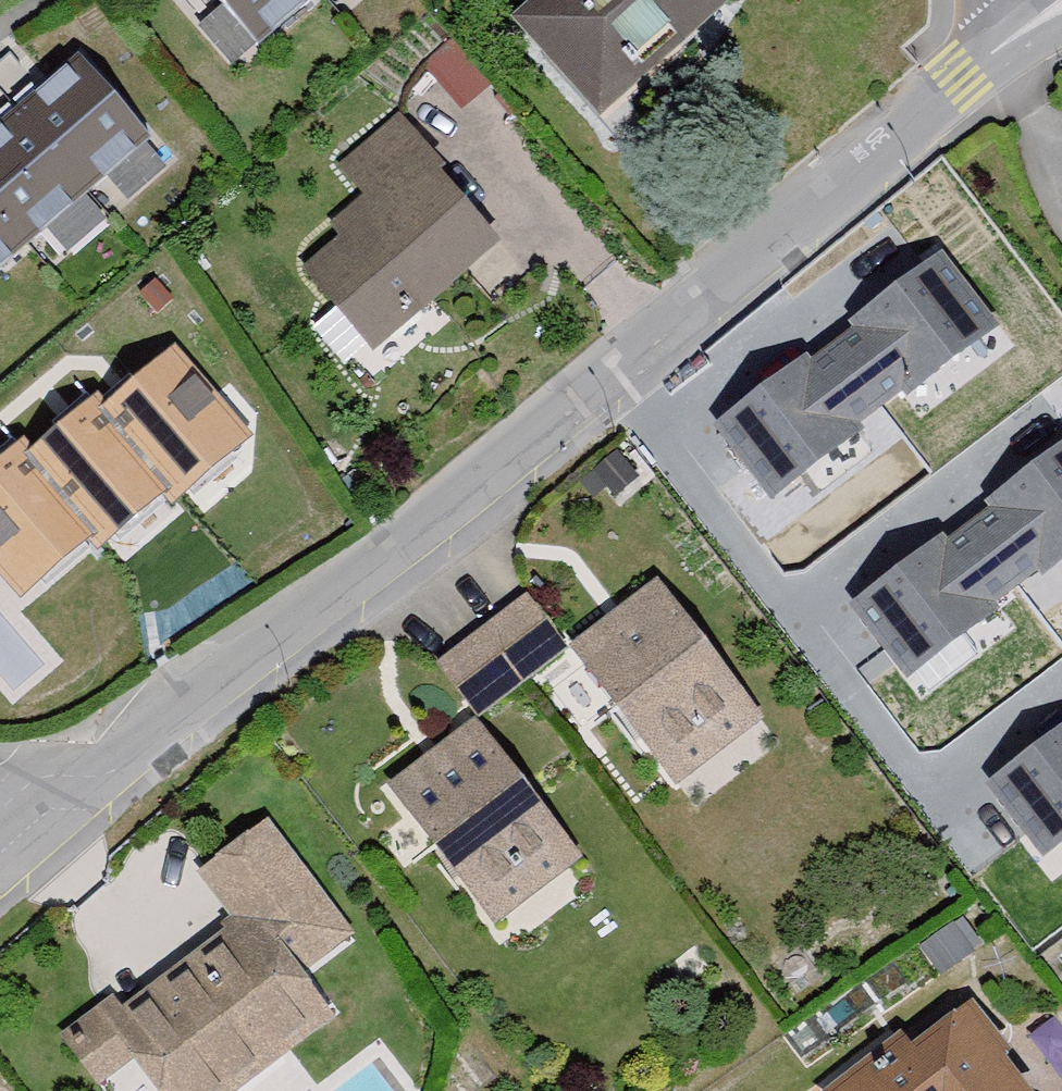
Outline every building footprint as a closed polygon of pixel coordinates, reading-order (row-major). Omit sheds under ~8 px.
[(260,54),(323,0),(214,0),(260,54)] [(735,0),(553,0),(520,31),(611,129),(742,8),(735,0)] [(82,56),(0,125),(0,272),(155,142),(82,56)] [(344,236),(309,266),(376,346),(502,241),(397,116),(339,165),(365,195),(333,222),(344,236)] [(907,389),(992,324),(940,256),(856,320),(861,328),(838,345),(880,401),(903,383),(907,389)] [(805,358),(720,421),(772,492),(857,429),(853,423),(880,401),(838,345),(811,366),(805,358)] [(174,348),(106,405),(166,484),(175,496),(246,432),(174,348)] [(97,395),(28,453),(94,531),(100,538),(166,484),(106,405),(97,395)] [(1061,552),(1061,445),(991,499),(996,507),(973,525),(1015,580),(1038,562),(1042,568),(1061,552)] [(0,464),(0,567),(21,592),(94,531),(28,453),(22,446),(0,464)] [(617,466),(595,486),(618,510),(640,490),(617,466)] [(940,537),(855,600),(907,670),(992,608),(988,602),(1015,580),(973,525),(946,545),(940,537)] [(663,596),(579,660),(683,795),(767,731),(663,596)] [(534,612),(492,644),(529,693),(571,660),(534,612)] [(444,680),(481,728),(529,693),(492,644),(444,680)] [(991,780),(1043,851),(1061,837),(1061,728),(991,780)] [(476,740),(395,803),(500,936),(581,873),(476,740)] [(63,1049),(96,1090),(115,1090),(143,1069),(160,1090),(265,1090),(346,1028),(312,985),(358,949),(270,836),(204,888),(241,935),(128,1024),(115,1009),(63,1049)] [(973,1021),(925,1061),(909,1042),(850,1090),(1031,1090),(973,1021)]
